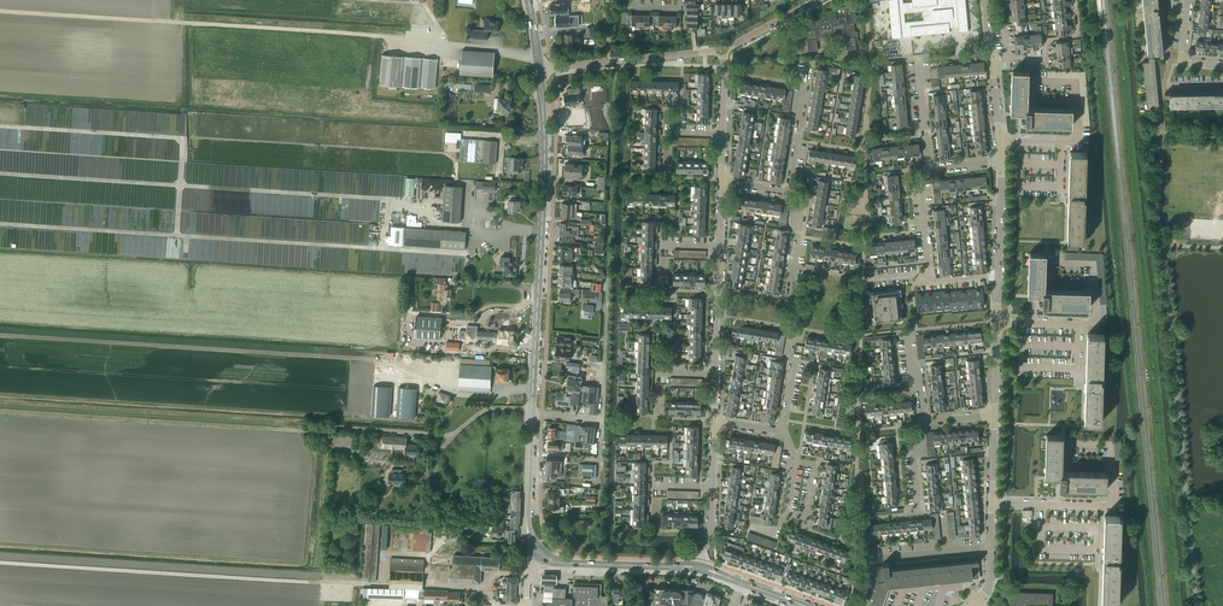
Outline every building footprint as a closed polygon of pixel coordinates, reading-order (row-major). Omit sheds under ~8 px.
[(907,3),(903,3),(902,0),(888,0),(889,7),(889,14),(890,17),(890,21),(890,23),(891,30),(892,38),(910,36),(911,36),(914,36),(922,35),(923,35),(926,35),(927,35),(929,34),(930,34),(936,34),(939,33),(945,33),(946,33),(949,33),(949,32),(949,28),(958,27),(958,32),(968,31),(968,29),(965,0),(912,0),(912,2),(907,3)] [(1148,54),(1163,52),(1157,0),(1142,0),(1148,54)] [(548,8),(547,8),(547,9),(548,9),(548,12),(557,12),(557,15),(566,14),(566,8),(562,8),(562,3),(548,3),(548,8)] [(1209,11),(1209,4),(1201,3),(1200,10),(1209,11)] [(839,13),(820,15),(823,35),(841,33),(841,38),(856,36),(856,35),(859,35),(857,16),(854,16),(853,8),(838,9),(839,13)] [(1208,19),(1209,11),(1200,10),(1199,18),(1208,19)] [(640,28),(641,15),(632,15),(632,13),(628,12),(627,25),(634,25),(634,28),(640,28)] [(641,15),(640,28),(646,28),(646,26),(654,26),(654,21),(653,21),(654,13),(649,13),(649,15),(641,15)] [(667,29),(667,16),(659,16),(659,13),(655,13),(655,21),(654,21),(654,26),(661,26),(661,29),(667,29)] [(569,15),(569,16),(556,17),(556,27),(570,26),(570,21),(579,21),(579,14),(569,15)] [(667,16),(667,29),(673,29),(673,26),(680,27),(681,14),(677,14),(676,16),(667,16)] [(1207,26),(1208,19),(1199,18),(1198,25),(1207,26)] [(491,21),(491,19),(485,19),(484,30),(471,30),(471,39),(487,40),(488,31),(498,31),(499,21),(491,21)] [(685,22),(685,25),(686,25),(686,30),(694,30),(695,30),(697,30),(697,34),(697,35),(698,35),(704,36),(704,35),(705,35),(705,34),(705,29),(700,28),(701,23),(697,23),(685,22)] [(1197,32),(1197,35),(1204,36),(1205,31),(1205,28),(1198,28),(1197,32)] [(564,34),(564,45),(572,44),(572,34),(564,34)] [(1053,49),(1069,47),(1068,41),(1055,42),(1056,46),(1052,46),(1053,49)] [(1202,51),(1203,42),(1196,42),(1195,50),(1202,51)] [(1210,51),(1211,43),(1203,42),(1202,51),(1210,51)] [(1217,52),(1218,44),(1211,43),(1210,51),(1217,52)] [(493,76),(495,52),(462,50),(460,74),(493,76)] [(401,86),(404,56),(382,54),(379,85),(401,86)] [(1054,62),(1070,60),(1069,54),(1057,55),(1057,58),(1054,59),(1054,62)] [(419,88),(422,58),(405,56),(402,87),(419,88)] [(435,88),(438,59),(423,58),(420,87),(435,88)] [(1153,67),(1153,62),(1154,62),(1154,58),(1148,58),(1149,61),(1142,62),(1143,68),(1153,67)] [(892,73),(902,72),(902,64),(899,64),(898,61),(891,61),(891,65),(892,73)] [(976,63),(977,73),(984,72),(983,62),(976,63)] [(961,75),(969,74),(968,63),(960,64),(961,75)] [(969,74),(977,73),(976,63),(968,63),(969,74)] [(954,75),(961,75),(960,64),(953,65),(954,75)] [(946,76),(954,75),(953,65),(945,66),(946,76)] [(840,69),(829,67),(821,66),(821,69),(817,69),(816,76),(825,78),(826,71),(837,72),(836,76),(839,76),(840,69)] [(939,77),(946,76),(945,66),(938,66),(938,67),(938,71),(938,74),(939,77)] [(1012,71),(1011,102),(1011,113),(1021,113),(1021,122),(1025,122),(1025,124),(1031,125),(1031,124),(1072,125),(1072,109),(1027,108),(1028,87),(1026,87),(1027,72),(1012,71)] [(892,80),(903,79),(902,72),(892,73),(892,80)] [(698,82),(709,82),(709,74),(698,74),(698,82)] [(854,82),(863,84),(864,76),(855,75),(854,82)] [(824,85),(825,78),(816,76),(815,84),(824,85)] [(737,88),(736,91),(740,91),(740,93),(746,94),(747,83),(747,82),(747,81),(742,80),(743,80),(738,79),(737,88)] [(893,88),(904,87),(903,79),(892,80),(893,88)] [(639,91),(639,80),(631,80),(631,91),(639,91)] [(647,92),(647,80),(639,80),(639,91),(647,92)] [(654,92),(655,81),(647,80),(647,92),(654,92)] [(662,92),(663,81),(655,81),(654,92),(662,92)] [(670,92),(670,81),(663,81),(662,92),(670,92)] [(670,81),(670,92),(678,93),(679,81),(670,81)] [(709,90),(709,82),(698,82),(698,89),(709,90)] [(862,91),(863,84),(854,82),(853,90),(862,91)] [(474,89),(474,91),(492,92),(493,85),(474,84),(474,89)] [(823,92),(824,85),(815,84),(813,91),(823,92)] [(779,88),(778,99),(781,99),(781,103),(784,103),(784,101),(784,97),(785,93),(786,90),(786,89),(782,88),(782,86),(779,86),(778,88),(779,88)] [(564,94),(564,95),(565,106),(566,106),(565,106),(579,104),(578,93),(580,93),(579,87),(567,89),(568,94),(564,95),(564,94)] [(894,95),(905,94),(904,87),(893,88),(894,95)] [(980,87),(969,88),(970,91),(970,97),(981,96),(981,95),(983,95),(982,89),(980,89),(980,87)] [(709,97),(709,90),(698,89),(697,97),(709,97)] [(861,99),(862,91),(853,90),(852,97),(861,99)] [(813,91),(812,98),(822,100),(823,92),(813,91)] [(947,95),(944,95),(943,95),(943,91),(935,92),(936,96),(933,96),(933,101),(933,104),(944,103),(944,102),(948,102),(947,95)] [(1170,95),(1170,93),(1165,94),(1165,97),(1169,97),(1169,107),(1222,105),(1222,94),(1170,95)] [(895,103),(905,102),(905,94),(894,95),(895,103)] [(981,96),(970,97),(971,104),(982,102),(984,102),(983,95),(981,95),(981,96)] [(501,98),(499,98),(498,113),(504,113),(504,110),(510,110),(510,109),(511,109),(512,105),(510,105),(511,99),(508,99),(508,97),(501,96),(501,98)] [(708,105),(709,97),(697,97),(697,105),(708,105)] [(860,106),(861,99),(852,97),(851,105),(860,106)] [(821,107),(822,100),(812,98),(811,106),(821,107)] [(896,111),(906,110),(905,102),(895,103),(896,111)] [(982,102),(971,104),(972,110),(983,109),(983,108),(982,105),(984,105),(984,102),(982,102)] [(935,112),(945,111),(944,103),(933,104),(933,107),(934,107),(935,112)] [(708,113),(708,105),(697,105),(697,113),(708,113)] [(859,113),(860,106),(851,105),(849,112),(859,113)] [(819,115),(821,107),(811,106),(810,113),(819,115)] [(646,116),(661,117),(662,114),(657,113),(657,109),(646,108),(646,116)] [(743,112),(742,120),(753,122),(755,109),(748,108),(747,112),(743,112)] [(983,109),(972,110),(972,116),(983,115),(983,114),(983,111),(985,111),(984,108),(983,108),(983,109)] [(571,115),(566,116),(568,126),(583,124),(582,117),(585,117),(584,109),(571,111),(571,115)] [(896,118),(907,117),(906,110),(896,111),(896,118)] [(934,120),(946,119),(945,111),(935,112),(935,117),(934,117),(934,120)] [(857,121),(859,113),(849,112),(848,119),(857,121)] [(708,121),(708,113),(697,113),(697,121),(708,121)] [(818,122),(819,115),(810,113),(809,121),(818,122)] [(780,117),(779,124),(790,125),(790,121),(792,122),(793,115),(786,114),(785,118),(780,117)] [(983,115),(972,116),(973,123),(984,122),(984,121),(983,117),(985,117),(985,114),(983,114),(983,115)] [(661,120),(661,117),(646,116),(645,124),(657,125),(657,120),(661,120)] [(907,117),(896,118),(897,126),(893,126),(893,130),(905,129),(905,125),(908,125),(907,117)] [(856,128),(857,121),(848,119),(847,127),(856,128)] [(936,128),(947,127),(946,119),(934,120),(935,123),(936,123),(936,128)] [(742,120),(741,128),(752,129),(753,122),(742,120)] [(984,122),(973,123),(974,129),(985,128),(985,127),(984,124),(986,124),(986,120),(984,121),(984,122)] [(817,129),(818,122),(809,121),(808,128),(811,129),(811,132),(818,133),(818,130),(817,129)] [(657,129),(657,125),(645,124),(645,132),(661,133),(661,129),(657,129)] [(779,124),(778,130),(789,132),(789,131),(789,128),(791,128),(792,125),(790,125),(779,124)] [(855,136),(856,128),(847,127),(846,134),(855,136)] [(936,136),(948,135),(947,127),(936,128),(937,133),(936,133),(936,136)] [(985,128),(974,129),(974,136),(985,134),(985,133),(985,130),(987,130),(986,127),(985,127),(985,128)] [(741,128),(740,135),(751,137),(753,137),(754,130),(752,129),(741,128)] [(778,130),(777,136),(788,138),(788,137),(788,134),(790,134),(791,131),(789,131),(789,132),(778,130)] [(598,132),(598,136),(601,137),(600,139),(607,140),(608,140),(609,137),(606,137),(607,133),(598,132)] [(661,136),(661,133),(645,132),(645,140),(656,140),(656,136),(661,136)] [(985,134),(974,136),(975,142),(986,141),(986,140),(986,137),(987,136),(987,133),(985,133),(985,134)] [(567,135),(567,144),(568,144),(581,145),(581,138),(581,136),(567,135)] [(740,135),(738,143),(749,145),(751,137),(740,135)] [(938,144),(948,143),(948,135),(936,136),(936,139),(937,139),(938,144)] [(776,142),(776,143),(787,144),(787,140),(789,141),(790,138),(788,137),(788,138),(777,136),(776,142)] [(460,139),(459,161),(496,163),(498,141),(460,139)] [(656,145),(656,140),(645,140),(645,148),(660,148),(661,145),(656,145)] [(986,141),(975,142),(976,148),(987,147),(987,146),(986,143),(988,143),(988,140),(986,140),(986,141)] [(772,148),(772,149),(786,151),(786,150),(787,150),(788,147),(789,144),(787,144),(776,143),(773,142),(772,148)] [(738,143),(737,151),(748,152),(749,145),(738,143)] [(938,152),(949,150),(948,143),(938,144),(938,149),(937,149),(938,152)] [(568,144),(568,154),(582,154),(583,145),(581,145),(568,144)] [(911,144),(903,145),(905,156),(912,155),(911,144)] [(919,144),(911,144),(912,155),(920,154),(919,144)] [(903,145),(896,146),(897,157),(905,156),(903,145)] [(896,146),(888,147),(889,157),(897,157),(896,146)] [(987,147),(976,148),(976,155),(987,154),(987,149),(989,149),(988,146),(987,146),(987,147)] [(870,150),(869,162),(874,162),(882,161),(882,158),(881,147),(873,148),(873,150),(870,150)] [(888,147),(881,147),(882,158),(889,157),(888,147)] [(660,151),(660,148),(645,148),(645,156),(656,156),(656,151),(660,151)] [(772,148),(771,155),(785,157),(785,156),(786,157),(787,153),(788,150),(787,150),(786,150),(786,151),(772,149),(772,148)] [(810,150),(808,159),(808,164),(815,165),(816,160),(817,151),(810,150)] [(949,150),(938,152),(938,154),(939,154),(939,160),(950,158),(949,150)] [(737,151),(736,158),(747,160),(748,152),(737,151)] [(823,162),(825,152),(817,151),(816,160),(823,162)] [(831,163),(832,153),(825,152),(823,162),(831,163)] [(1067,240),(1070,240),(1084,240),(1086,152),(1070,152),(1067,240)] [(838,164),(840,154),(832,153),(831,163),(838,164)] [(846,165),(847,156),(840,154),(838,164),(846,165)] [(771,155),(770,161),(773,161),(773,162),(784,163),(785,163),(786,159),(786,160),(787,157),(786,157),(785,156),(785,157),(771,155)] [(656,160),(656,156),(645,156),(644,163),(660,164),(660,160),(656,160)] [(847,156),(846,165),(853,166),(855,157),(847,156)] [(509,162),(509,172),(517,173),(517,170),(525,171),(526,159),(514,158),(514,162),(509,162)] [(736,158),(735,166),(746,168),(747,160),(736,158)] [(685,172),(685,161),(677,161),(676,172),(685,172)] [(692,172),(693,161),(685,161),(685,172),(692,172)] [(700,173),(701,161),(693,161),(692,172),(700,173)] [(701,161),(700,173),(708,173),(709,162),(701,161)] [(565,174),(581,175),(582,164),(565,163),(565,174)] [(660,167),(660,164),(644,163),(644,171),(655,172),(655,167),(660,167)] [(735,166),(733,174),(744,176),(746,168),(735,166)] [(769,167),(768,174),(771,174),(782,176),(782,175),(782,172),(784,172),(785,169),(784,169),(783,169),(783,170),(772,168),(769,167)] [(888,176),(884,177),(885,184),(888,184),(898,183),(898,175),(895,175),(894,171),(887,172),(888,176)] [(771,174),(770,181),(781,182),(781,178),(783,178),(784,176),(782,175),(782,176),(771,174)] [(971,188),(979,187),(978,176),(970,177),(971,188)] [(978,176),(979,187),(986,187),(985,176),(978,176)] [(818,188),(827,189),(828,182),(830,182),(830,178),(823,177),(823,181),(819,180),(818,188)] [(964,189),(971,188),(970,177),(962,178),(964,189)] [(406,178),(405,196),(414,196),(415,178),(406,178)] [(955,179),(956,190),(956,194),(957,194),(956,190),(964,189),(962,178),(955,179)] [(956,194),(956,190),(955,179),(947,180),(948,190),(949,194),(956,194)] [(941,191),(948,190),(947,180),(940,180),(940,182),(940,185),(940,189),(941,191)] [(484,181),(484,189),(490,189),(493,189),(495,189),(495,182),(484,181)] [(885,184),(886,192),(888,191),(889,191),(899,190),(898,183),(888,184),(885,184)] [(444,185),(442,221),(460,222),(462,186),(444,185)] [(576,195),(577,186),(563,185),(562,194),(576,195)] [(694,194),(705,194),(706,186),(695,186),(694,194)] [(826,197),(827,189),(818,188),(817,195),(826,197)] [(899,190),(889,191),(890,199),(900,198),(899,190)] [(635,204),(636,193),(628,193),(627,204),(635,204)] [(643,205),(644,193),(636,193),(635,204),(643,205)] [(651,205),(651,194),(644,193),(643,205),(651,205)] [(659,205),(659,194),(651,194),(651,205),(659,205)] [(667,205),(667,194),(659,194),(659,205),(667,205)] [(667,194),(667,205),(675,205),(675,194),(667,194)] [(705,202),(705,194),(694,194),(694,202),(705,202)] [(744,198),(743,198),(740,197),(740,196),(737,195),(736,198),(737,198),(736,208),(742,209),(744,198)] [(825,204),(826,197),(817,195),(815,203),(825,204)] [(750,199),(749,199),(746,198),(746,197),(743,196),(743,198),(744,198),(742,209),(748,210),(750,199)] [(756,200),(752,199),(753,197),(750,197),(749,199),(750,199),(748,210),(755,211),(756,200)] [(763,201),(762,201),(759,200),(759,198),(756,198),(756,200),(755,211),(761,212),(763,201)] [(900,198),(890,199),(890,207),(901,205),(900,198)] [(769,202),(768,202),(765,201),(765,199),(762,199),(762,201),(763,201),(761,212),(767,213),(769,202)] [(775,203),(771,202),(772,200),(769,200),(768,202),(769,202),(767,213),(774,214),(775,203)] [(509,212),(518,213),(518,208),(520,208),(521,201),(509,201),(509,212)] [(780,215),(781,212),(781,209),(782,205),(782,204),(781,204),(781,203),(778,202),(778,201),(775,201),(775,203),(774,214),(780,215)] [(971,203),(969,203),(970,207),(970,213),(982,212),(981,211),(981,208),(983,208),(982,201),(974,202),(971,203)] [(705,210),(705,202),(694,202),(694,209),(705,210)] [(823,212),(825,204),(815,203),(814,210),(823,212)] [(890,207),(887,207),(887,214),(888,214),(891,214),(902,213),(901,205),(890,207)] [(934,216),(933,216),(933,218),(944,217),(944,209),(949,209),(948,205),(942,205),(935,206),(936,210),(933,210),(934,216)] [(705,218),(705,210),(694,209),(694,217),(705,218)] [(562,210),(561,217),(576,218),(578,218),(578,216),(577,216),(577,211),(573,211),(562,210)] [(822,219),(823,212),(814,210),(813,218),(822,219)] [(971,217),(967,217),(968,220),(971,220),(982,219),(982,218),(982,214),(984,214),(983,211),(981,211),(982,212),(970,213),(971,217)] [(891,214),(888,214),(889,222),(892,222),(893,225),(900,225),(899,221),(902,221),(902,213),(891,214)] [(705,225),(705,218),(694,217),(693,225),(705,225)] [(944,217),(933,218),(933,221),(934,221),(935,226),(945,225),(944,217)] [(821,226),(822,219),(813,218),(812,225),(815,226),(815,229),(822,230),(823,226),(821,226)] [(982,219),(971,220),(972,226),(983,225),(983,224),(982,221),(984,221),(984,218),(982,218),(982,219)] [(642,229),(658,230),(658,226),(654,226),(654,221),(643,221),(642,229)] [(1198,221),(1198,234),(1222,235),(1222,221),(1198,221)] [(738,223),(737,228),(738,228),(739,228),(738,231),(750,233),(751,225),(740,223),(738,223)] [(983,225),(972,226),(972,232),(983,231),(983,230),(983,227),(985,227),(984,224),(983,224),(983,225)] [(704,234),(705,225),(693,225),(693,233),(704,234)] [(935,231),(934,231),(935,234),(946,233),(945,225),(935,226),(935,231)] [(392,226),(390,244),(403,245),(405,227),(392,226)] [(466,231),(441,230),(405,227),(404,245),(465,249),(466,231)] [(658,233),(658,230),(642,229),(642,237),(653,237),(654,232),(658,233)] [(777,229),(776,239),(786,241),(786,240),(788,240),(789,237),(790,231),(777,229)] [(983,231),(972,232),(973,239),(984,238),(984,237),(984,234),(985,233),(985,230),(983,230),(983,231)] [(738,231),(737,239),(748,241),(750,233),(738,231)] [(946,233),(935,234),(935,237),(936,237),(936,242),(947,241),(946,233)] [(638,237),(638,245),(642,245),(658,245),(658,242),(653,242),(653,237),(642,237),(638,237)] [(984,238),(973,239),(974,245),(985,244),(985,243),(984,240),(986,240),(986,237),(984,237),(984,238)] [(737,239),(736,247),(747,249),(748,241),(737,239)] [(772,242),(771,245),(775,245),(785,247),(785,246),(786,243),(788,243),(788,240),(786,240),(786,241),(776,239),(774,239),(773,242),(772,242)] [(906,240),(907,250),(915,249),(914,239),(906,240)] [(892,252),(900,251),(899,240),(891,241),(892,252)] [(900,251),(907,250),(906,240),(899,240),(900,251)] [(885,252),(892,252),(891,241),(884,242),(885,252)] [(937,247),(936,247),(936,250),(948,249),(947,241),(936,242),(937,247)] [(877,253),(885,252),(884,242),(876,243),(877,253)] [(870,254),(877,253),(876,243),(869,244),(870,254)] [(974,249),(971,250),(971,252),(974,252),(985,251),(985,249),(985,246),(987,246),(986,243),(985,243),(985,244),(974,245),(974,249)] [(594,253),(604,253),(604,245),(595,244),(594,253)] [(657,248),(658,245),(642,245),(642,253),(653,253),(653,248),(657,248)] [(558,246),(558,253),(579,254),(581,254),(580,247),(577,247),(573,247),(568,247),(558,246)] [(736,247),(735,255),(746,256),(747,249),(736,247)] [(948,249),(936,250),(937,253),(938,253),(938,258),(948,257),(948,249)] [(985,251),(974,252),(975,258),(986,257),(986,256),(986,253),(987,253),(987,249),(985,249),(985,251)] [(653,257),(653,253),(642,253),(641,260),(657,261),(657,258),(653,257)] [(1029,268),(1028,284),(1028,295),(1039,295),(1039,299),(1038,303),(1042,304),(1042,306),(1048,306),(1089,307),(1090,291),(1045,290),(1045,268),(1044,268),(1044,253),(1031,253),(1030,268),(1029,268)] [(735,255),(734,262),(745,264),(746,256),(735,255)] [(986,257),(975,258),(975,264),(987,263),(986,262),(986,259),(988,259),(988,256),(986,256),(986,257)] [(504,266),(504,274),(516,274),(517,270),(517,269),(518,268),(517,267),(517,262),(509,261),(510,257),(501,257),(500,266),(504,266)] [(769,257),(768,264),(772,264),(782,266),(782,265),(783,262),(784,262),(785,261),(786,259),(783,259),(783,260),(773,258),(769,257)] [(939,263),(938,263),(938,266),(949,265),(948,257),(938,258),(939,263)] [(657,264),(657,261),(641,260),(641,268),(652,269),(653,264),(657,264)] [(734,262),(732,270),(743,272),(745,264),(734,262)] [(987,263),(975,264),(976,271),(977,274),(987,273),(987,270),(987,265),(989,265),(988,262),(986,262),(987,263)] [(771,270),(781,272),(782,268),(784,269),(784,265),(782,265),(782,266),(772,264),(771,265),(771,270)] [(949,265),(938,266),(938,269),(939,269),(940,274),(942,274),(942,277),(950,276),(949,265)] [(652,273),(652,269),(641,268),(641,276),(656,276),(657,273),(652,273)] [(732,270),(731,278),(742,280),(743,272),(732,270)] [(682,285),(682,273),(674,273),(674,285),(682,285)] [(698,274),(697,285),(706,285),(706,274),(698,274)] [(656,280),(656,276),(641,276),(641,284),(652,285),(652,280),(656,280)] [(434,278),(433,284),(437,284),(440,284),(439,300),(451,301),(451,290),(447,290),(448,285),(445,285),(446,278),(434,278)] [(573,287),(573,279),(559,278),(558,284),(559,284),(559,286),(573,287)] [(731,278),(730,286),(734,287),(733,291),(740,292),(742,280),(731,278)] [(590,287),(590,291),(598,291),(600,291),(600,284),(591,283),(590,287)] [(766,287),(765,293),(773,294),(772,296),(777,297),(778,297),(779,296),(779,295),(780,291),(778,291),(779,287),(781,288),(781,284),(779,284),(779,285),(769,283),(768,286),(766,287)] [(571,289),(570,291),(560,290),(559,301),(569,302),(570,297),(573,297),(573,293),(579,294),(579,290),(571,289)] [(983,305),(982,289),(973,290),(975,306),(983,305)] [(583,290),(582,298),(597,299),(598,291),(590,291),(588,290),(583,290)] [(898,290),(872,293),(875,322),(901,319),(898,290)] [(975,306),(973,290),(965,291),(967,307),(975,306)] [(950,309),(951,309),(949,291),(941,292),(943,308),(950,308),(950,309)] [(959,308),(957,292),(949,293),(949,291),(951,309),(959,308)] [(967,307),(965,291),(957,292),(959,308),(967,307)] [(943,308),(941,292),(933,293),(935,309),(943,308)] [(935,309),(933,293),(925,294),(927,310),(935,309)] [(925,294),(917,295),(918,311),(927,310),(925,294)] [(689,298),(688,306),(691,306),(702,307),(702,299),(691,298),(689,298)] [(431,303),(431,311),(439,311),(439,303),(431,303)] [(632,317),(632,306),(624,305),(624,316),(632,317)] [(640,317),(640,306),(632,306),(632,317),(640,317)] [(648,317),(648,306),(640,306),(640,317),(648,317)] [(656,317),(656,306),(648,306),(648,317),(656,317)] [(663,318),(664,306),(656,306),(656,317),(663,318)] [(664,306),(663,318),(671,318),(672,307),(664,306)] [(691,306),(691,314),(702,315),(702,307),(691,306)] [(687,314),(687,322),(691,322),(702,322),(702,315),(691,314),(687,314)] [(439,339),(441,318),(417,316),(415,338),(439,339)] [(691,322),(690,330),(701,330),(702,322),(691,322)] [(459,330),(459,336),(461,336),(461,337),(466,338),(473,339),(473,338),(476,338),(495,339),(495,338),(498,338),(499,334),(495,334),(495,333),(477,331),(477,326),(467,325),(466,325),(466,330),(466,331),(460,330),(459,330)] [(739,335),(741,326),(733,325),(732,334),(737,335),(736,341),(738,342),(739,335)] [(739,335),(744,336),(743,343),(746,343),(746,340),(747,337),(748,327),(741,326),(739,335)] [(754,338),(756,328),(748,327),(747,337),(746,340),(751,341),(750,344),(753,344),(754,338)] [(762,339),(763,329),(756,328),(754,338),(759,339),(758,345),(761,345),(762,339)] [(769,340),(771,331),(763,329),(762,339),(766,340),(765,346),(768,347),(769,340)] [(974,331),(975,342),(984,341),(983,330),(980,330),(976,330),(976,329),(973,329),(973,331),(974,331)] [(504,342),(504,343),(513,343),(514,331),(505,330),(499,330),(499,334),(498,338),(498,342),(504,342)] [(687,330),(687,337),(690,337),(690,338),(701,338),(701,330),(690,330),(687,330)] [(968,331),(967,331),(964,332),(963,330),(960,331),(960,332),(961,332),(962,343),(969,342),(968,331)] [(974,331),(973,331),(970,331),(970,330),(967,330),(967,331),(968,331),(969,342),(975,342),(974,331)] [(776,348),(776,347),(776,344),(777,340),(777,337),(778,333),(778,332),(771,331),(769,340),(773,341),(772,347),(776,348)] [(955,333),(954,333),(951,333),(951,331),(947,332),(947,333),(949,333),(950,344),(956,344),(955,333)] [(961,332),(960,332),(957,332),(957,331),(954,331),(954,333),(955,333),(956,344),(962,343),(961,332)] [(949,333),(947,333),(944,334),(944,332),(941,332),(941,334),(942,334),(943,345),(950,344),(949,333)] [(936,335),(935,335),(932,335),(932,333),(929,334),(929,335),(931,346),(937,346),(936,335)] [(942,334),(941,334),(938,334),(938,333),(935,333),(935,335),(936,335),(937,346),(943,345),(942,334)] [(639,342),(655,342),(655,339),(650,339),(650,334),(639,334),(639,342)] [(926,336),(925,334),(915,335),(916,339),(923,338),(924,341),(924,345),(924,349),(925,350),(927,350),(927,347),(931,346),(929,335),(926,336)] [(1101,422),(1104,335),(1087,334),(1086,383),(1084,422),(1101,422)] [(880,336),(878,336),(878,340),(879,347),(882,347),(882,346),(891,346),(893,345),(892,338),(891,338),(887,338),(887,335),(880,336)] [(805,346),(805,348),(808,349),(809,350),(809,353),(808,356),(811,357),(812,354),(813,348),(813,347),(814,338),(807,337),(805,346)] [(690,338),(690,346),(701,346),(701,338),(690,338)] [(814,338),(813,347),(813,348),(817,348),(816,354),(819,355),(820,349),(822,339),(814,338)] [(822,339),(820,349),(825,349),(824,355),(827,356),(828,350),(829,340),(822,339)] [(829,340),(828,350),(832,351),(831,357),(834,357),(835,351),(837,341),(829,340)] [(837,341),(835,351),(840,352),(839,358),(841,358),(842,352),(844,343),(837,341)] [(447,342),(446,349),(446,350),(459,351),(460,343),(447,342)] [(654,346),(655,342),(639,342),(639,350),(650,350),(650,346),(654,346)] [(844,343),(842,352),(847,353),(846,359),(849,360),(851,344),(844,343)] [(690,346),(690,353),(701,354),(701,346),(690,346)] [(882,347),(879,347),(880,351),(880,352),(881,351),(882,351),(883,354),(892,353),(891,346),(882,346),(882,347)] [(562,348),(561,350),(555,349),(554,358),(569,360),(570,349),(562,348)] [(650,355),(650,350),(639,350),(638,357),(654,358),(654,355),(650,355)] [(747,364),(748,359),(751,360),(752,353),(737,351),(736,355),(734,362),(744,364),(744,363),(747,364)] [(690,353),(690,361),(700,362),(701,354),(690,353)] [(883,361),(882,361),(882,362),(893,361),(892,353),(883,354),(883,361)] [(979,366),(979,365),(979,361),(981,361),(980,355),(972,356),(973,360),(968,360),(968,367),(979,366)] [(654,361),(654,358),(638,357),(638,365),(649,366),(649,361),(654,361)] [(771,361),(770,368),(782,370),(783,362),(780,362),(780,358),(773,357),(772,357),(771,361)] [(496,368),(496,366),(493,366),(493,364),(490,363),(490,360),(460,359),(459,391),(490,393),(491,381),(508,382),(509,369),(496,368)] [(882,364),(880,366),(881,369),(884,369),(894,368),(893,361),(882,362),(882,364)] [(932,373),(941,372),(940,365),(942,365),(941,361),(934,362),(935,365),(931,366),(932,373)] [(568,362),(568,367),(571,368),(570,372),(579,373),(580,364),(568,362)] [(750,364),(747,364),(744,363),(744,364),(734,362),(733,370),(743,371),(744,366),(750,367),(750,364)] [(581,364),(580,373),(586,374),(585,382),(595,383),(597,366),(581,364)] [(649,370),(649,366),(638,365),(638,373),(654,374),(654,370),(649,370)] [(819,375),(831,377),(832,370),(831,370),(831,366),(824,365),(824,368),(820,368),(819,375)] [(980,372),(980,371),(980,368),(981,368),(981,365),(979,365),(979,366),(968,367),(969,373),(980,372)] [(770,368),(769,375),(781,377),(782,370),(770,368)] [(894,368),(884,369),(885,376),(894,376),(894,368)] [(749,372),(743,371),(733,370),(732,377),(742,379),(742,378),(742,374),(749,375),(749,372)] [(981,378),(981,377),(980,374),(982,374),(982,371),(980,371),(980,372),(969,373),(970,379),(981,378)] [(933,381),(942,380),(941,372),(932,373),(933,381)] [(653,377),(654,374),(638,373),(638,381),(649,381),(649,377),(653,377)] [(568,375),(567,382),(570,383),(571,384),(581,384),(582,376),(568,375)] [(769,375),(769,376),(772,376),(771,383),(780,384),(781,377),(769,375)] [(831,380),(831,377),(819,375),(817,383),(828,384),(829,380),(831,380)] [(883,383),(882,383),(882,388),(892,387),(891,383),(895,383),(894,376),(885,376),(882,376),(883,383)] [(748,379),(742,378),(742,379),(732,377),(731,385),(740,386),(741,381),(747,382),(748,379)] [(981,385),(981,384),(981,380),(982,380),(982,377),(981,377),(981,378),(970,379),(970,386),(981,385)] [(933,388),(942,387),(942,380),(933,381),(933,388)] [(649,386),(649,381),(638,381),(637,389),(653,389),(653,386),(649,386)] [(580,391),(581,384),(571,384),(570,383),(567,382),(566,389),(580,391)] [(771,383),(769,390),(779,392),(780,384),(771,383)] [(828,385),(828,384),(817,383),(816,390),(829,392),(830,385),(828,385)] [(982,391),(982,390),(982,387),(983,387),(983,384),(981,384),(981,385),(970,386),(971,392),(982,391)] [(374,385),(372,415),(390,416),(392,386),(374,385)] [(584,385),(582,400),(582,401),(590,402),(597,403),(598,403),(599,387),(595,386),(584,385)] [(747,387),(740,386),(731,385),(730,392),(739,393),(740,388),(746,389),(747,387)] [(399,387),(397,417),(415,418),(417,388),(399,387)] [(934,396),(943,395),(942,387),(933,388),(934,396)] [(653,393),(653,389),(637,389),(637,397),(648,397),(648,392),(653,393)] [(766,390),(765,397),(778,399),(779,392),(769,390),(769,391),(766,390)] [(816,390),(815,398),(825,399),(827,400),(828,395),(829,392),(816,390)] [(983,397),(983,396),(982,393),(984,393),(983,390),(982,390),(982,391),(971,392),(972,399),(983,397)] [(555,392),(555,399),(557,399),(557,404),(571,406),(571,403),(578,404),(579,396),(571,395),(566,394),(566,393),(555,392)] [(745,394),(739,393),(730,392),(729,399),(738,401),(738,400),(739,396),(745,397),(745,394)] [(935,403),(944,402),(943,395),(934,396),(935,403)] [(983,397),(972,399),(972,405),(983,404),(983,400),(984,399),(984,396),(983,396),(983,397)] [(648,402),(648,397),(637,397),(637,404),(653,405),(653,402),(648,402)] [(765,397),(764,405),(767,405),(776,407),(778,399),(765,397)] [(815,398),(814,405),(823,407),(826,407),(827,400),(825,399),(815,398)] [(744,401),(738,400),(738,401),(729,399),(727,407),(737,408),(740,408),(741,404),(744,404),(744,401)] [(677,413),(678,401),(669,401),(669,413),(677,413)] [(685,413),(685,402),(678,401),(677,413),(685,413)] [(903,402),(904,411),(912,410),(911,401),(903,402)] [(597,414),(597,403),(590,402),(589,413),(597,414)] [(693,413),(693,402),(685,402),(685,413),(693,413)] [(693,402),(693,413),(701,413),(701,402),(693,402)] [(888,403),(889,412),(889,416),(897,415),(897,412),(896,402),(888,403)] [(897,412),(904,411),(903,402),(896,402),(897,412)] [(944,402),(935,403),(936,410),(945,410),(944,402)] [(882,413),(889,412),(888,403),(881,404),(882,413)] [(652,408),(653,405),(637,404),(637,413),(648,413),(648,408),(652,408)] [(873,405),(874,414),(874,418),(882,417),(882,413),(881,404),(873,405)] [(763,409),(763,412),(766,413),(775,414),(776,411),(778,412),(778,409),(779,407),(776,407),(767,405),(766,410),(763,409)] [(816,413),(816,417),(823,418),(824,414),(825,414),(826,407),(823,407),(814,405),(813,413),(816,413)] [(867,415),(874,414),(873,405),(866,405),(867,415)] [(743,409),(740,408),(737,408),(727,407),(726,414),(736,416),(737,411),(743,412),(743,409)] [(761,419),(761,420),(763,420),(762,422),(772,423),(773,421),(774,422),(774,421),(774,418),(776,418),(777,417),(777,416),(778,415),(778,414),(775,414),(766,413),(763,412),(762,412),(761,419)] [(565,439),(565,442),(573,442),(574,431),(575,424),(567,423),(566,430),(565,439)] [(580,425),(579,434),(584,434),(583,442),(595,443),(597,427),(580,425)] [(687,435),(698,435),(699,427),(687,426),(687,435)] [(971,429),(972,440),(978,440),(979,443),(982,443),(980,429),(978,429),(973,429),(973,427),(970,427),(970,429),(971,429)] [(548,428),(548,439),(554,439),(553,441),(565,442),(565,439),(558,438),(559,431),(555,430),(556,428),(548,428)] [(965,430),(964,430),(961,430),(960,428),(957,429),(958,431),(959,441),(966,441),(965,430)] [(971,429),(970,429),(967,430),(967,428),(964,428),(964,430),(965,430),(966,441),(972,440),(971,429)] [(958,431),(954,431),(954,429),(951,429),(951,431),(952,431),(953,442),(959,441),(958,431)] [(945,432),(941,432),(941,430),(938,431),(938,432),(939,432),(940,443),(947,443),(945,432)] [(952,431),(951,431),(948,432),(948,430),(945,430),(945,432),(947,443),(953,442),(952,431)] [(813,442),(814,432),(807,431),(805,440),(813,442)] [(829,434),(826,434),(826,432),(825,432),(823,431),(822,431),(821,433),(822,433),(820,443),(828,444),(829,434)] [(939,432),(938,432),(935,433),(935,431),(932,431),(932,434),(933,434),(933,435),(933,438),(934,442),(934,444),(940,443),(939,432)] [(822,433),(821,433),(814,432),(813,442),(820,443),(822,433)] [(835,445),(836,436),(833,435),(833,433),(832,433),(831,432),(829,432),(829,434),(828,444),(835,445)] [(620,433),(620,444),(624,445),(624,448),(627,448),(628,445),(628,434),(620,433)] [(636,445),(636,434),(628,434),(628,445),(636,445)] [(644,445),(644,434),(636,434),(636,445),(644,445)] [(652,445),(652,434),(644,434),(644,445),(652,445)] [(659,446),(660,434),(652,434),(652,445),(659,446)] [(667,449),(667,446),(668,446),(668,435),(660,434),(659,446),(662,446),(662,447),(662,448),(663,449),(667,449)] [(698,443),(698,435),(687,435),(687,442),(698,443)] [(1060,450),(1061,435),(1048,435),(1047,450),(1046,450),(1045,477),(1059,477),(1059,488),(1065,488),(1106,489),(1107,473),(1062,472),(1062,450),(1060,450)] [(407,443),(407,438),(383,436),(382,447),(406,449),(405,455),(419,456),(420,444),(407,443)] [(842,446),(844,437),(836,436),(835,445),(842,446)] [(736,448),(738,438),(730,437),(730,440),(727,440),(726,446),(734,447),(733,453),(736,454),(736,448)] [(844,437),(842,446),(847,447),(847,450),(851,451),(853,440),(851,440),(851,438),(844,437)] [(744,449),(745,439),(738,438),(736,448),(741,448),(740,454),(743,455),(744,449)] [(751,450),(753,440),(745,439),(744,449),(748,450),(747,455),(750,456),(751,450)] [(880,452),(892,450),(891,443),(888,443),(888,439),(880,440),(881,444),(879,444),(880,452)] [(758,451),(760,441),(753,440),(751,450),(756,451),(755,457),(758,457),(759,451),(758,451)] [(766,452),(768,443),(760,441),(758,451),(759,451),(763,452),(762,458),(765,458),(766,452)] [(562,450),(563,443),(548,442),(548,445),(547,446),(547,448),(548,449),(554,450),(555,450),(557,451),(558,450),(562,450)] [(698,451),(698,443),(687,442),(687,450),(698,451)] [(772,460),(772,459),(773,456),(774,452),(774,449),(775,445),(775,444),(768,443),(766,452),(770,453),(769,459),(772,460)] [(934,446),(927,446),(928,456),(935,455),(934,446)] [(698,458),(698,451),(687,450),(686,458),(698,458)] [(884,459),(893,458),(892,450),(880,452),(881,459),(884,458),(884,459)] [(974,464),(974,460),(976,460),(975,454),(963,455),(960,456),(960,460),(962,460),(963,466),(974,464)] [(546,466),(546,468),(547,468),(561,469),(561,456),(546,455),(546,466)] [(697,466),(698,458),(686,458),(686,466),(697,466)] [(885,466),(894,465),(893,458),(884,459),(885,466)] [(930,464),(926,465),(927,472),(936,471),(935,464),(937,464),(936,460),(936,458),(935,458),(929,458),(929,460),(930,464)] [(827,463),(826,471),(836,472),(837,466),(838,466),(839,462),(832,461),(831,464),(827,463)] [(635,470),(650,470),(651,467),(646,467),(646,462),(635,462),(635,470)] [(732,466),(731,474),(741,475),(744,476),(744,471),(748,472),(749,465),(734,463),(733,466),(732,466)] [(975,471),(975,470),(974,467),(976,467),(976,464),(974,464),(963,466),(962,466),(962,470),(961,470),(961,473),(964,472),(975,471)] [(885,474),(895,473),(894,465),(885,466),(885,474)] [(697,474),(697,466),(686,466),(686,474),(697,474)] [(546,470),(546,474),(552,475),(551,475),(551,479),(557,479),(557,476),(561,476),(561,469),(547,468),(546,468),(546,470)] [(770,480),(779,481),(780,474),(776,473),(777,470),(765,468),(765,472),(767,472),(768,480),(770,480)] [(392,469),(392,472),(389,472),(389,474),(388,475),(388,480),(389,482),(391,482),(391,483),(405,484),(405,473),(400,473),(401,470),(392,469)] [(650,474),(650,470),(635,470),(635,478),(645,478),(646,474),(650,474)] [(976,477),(975,476),(975,473),(977,473),(976,470),(975,470),(975,471),(964,472),(964,478),(976,477)] [(826,471),(825,478),(834,480),(836,472),(826,471)] [(936,471),(927,472),(927,480),(937,479),(940,478),(940,474),(940,471),(936,471)] [(886,481),(895,480),(895,473),(885,474),(886,481)] [(731,474),(730,481),(739,483),(740,478),(747,479),(747,476),(744,476),(741,475),(731,474)] [(976,484),(976,483),(976,480),(977,479),(977,476),(975,476),(976,477),(964,478),(965,485),(976,484)] [(645,483),(645,478),(635,478),(634,486),(650,486),(650,483),(645,483)] [(825,478),(824,486),(833,487),(834,483),(837,484),(839,484),(839,481),(838,480),(834,480),(825,478)] [(937,479),(927,480),(928,487),(938,486),(937,479)] [(778,489),(779,481),(770,480),(769,487),(768,487),(778,489)] [(887,489),(896,488),(895,480),(886,481),(887,489)] [(730,481),(729,489),(738,490),(739,486),(745,487),(746,484),(739,483),(730,481)] [(977,490),(977,489),(976,486),(978,486),(978,483),(976,483),(976,484),(965,485),(966,491),(977,490)] [(650,489),(650,486),(634,486),(634,493),(645,494),(645,489),(650,489)] [(824,486),(823,493),(832,495),(833,490),(836,491),(837,491),(838,488),(837,488),(833,487),(824,486)] [(938,486),(928,487),(929,495),(938,494),(938,486)] [(768,487),(769,487),(765,487),(764,494),(767,494),(767,495),(777,496),(778,489),(768,487)] [(548,500),(560,500),(560,494),(565,494),(565,488),(553,488),(553,491),(548,491),(548,500)] [(888,496),(897,495),(896,488),(887,489),(888,496),(887,496),(888,496)] [(729,489),(727,496),(737,498),(737,497),(738,493),(744,494),(745,491),(738,490),(729,489)] [(977,496),(977,495),(977,492),(979,492),(978,489),(977,489),(977,490),(966,491),(966,498),(977,496)] [(645,498),(645,494),(634,493),(634,501),(649,502),(650,498),(645,498)] [(823,493),(821,501),(831,502),(832,498),(835,498),(836,499),(837,495),(835,495),(832,495),(823,493)] [(938,494),(929,495),(930,502),(939,501),(938,494)] [(775,504),(777,496),(767,495),(766,502),(775,504)] [(886,507),(894,506),(897,506),(897,503),(898,503),(897,495),(888,496),(887,496),(885,496),(886,507)] [(978,503),(978,502),(978,498),(979,498),(979,495),(977,495),(977,496),(966,498),(967,504),(978,503)] [(727,496),(726,503),(736,505),(736,500),(743,501),(743,498),(737,497),(737,498),(727,496)] [(559,506),(560,500),(548,500),(547,508),(552,508),(552,512),(564,512),(564,506),(559,506)] [(939,501),(930,502),(930,510),(934,509),(934,511),(943,510),(942,500),(939,501)] [(649,505),(649,502),(634,501),(634,509),(644,509),(645,505),(649,505)] [(821,501),(820,508),(830,510),(830,509),(833,510),(834,506),(835,506),(835,503),(834,503),(831,502),(821,501)] [(979,509),(979,508),(978,505),(980,505),(980,501),(978,502),(978,503),(967,504),(967,510),(979,509)] [(774,511),(775,504),(766,502),(765,510),(774,511)] [(726,503),(725,511),(735,512),(737,513),(738,508),(742,509),(742,506),(736,505),(726,503)] [(820,508),(819,516),(828,517),(829,512),(832,513),(833,510),(830,509),(830,510),(820,508)] [(979,516),(979,514),(979,511),(981,511),(980,508),(979,508),(979,509),(967,510),(968,517),(979,516)] [(644,514),(644,509),(634,509),(633,517),(649,517),(649,514),(644,514)] [(1022,510),(1022,517),(1026,517),(1026,522),(1030,522),(1030,517),(1032,517),(1032,510),(1031,510),(1026,509),(1026,510),(1022,510)] [(773,519),(774,511),(765,510),(764,514),(761,514),(761,517),(765,517),(768,518),(772,518),(773,519)] [(674,514),(674,526),(682,526),(682,514),(677,514),(677,512),(674,511),(674,514)] [(725,511),(724,518),(733,520),(740,521),(741,516),(741,513),(737,513),(735,512),(725,511)] [(674,526),(674,514),(666,514),(666,525),(674,526)] [(690,526),(690,515),(682,514),(682,526),(690,526)] [(969,523),(979,522),(980,522),(979,518),(981,517),(981,514),(979,514),(979,516),(968,517),(969,523)] [(690,515),(690,526),(698,526),(698,515),(690,515)] [(1121,516),(1104,515),(1102,604),(1118,604),(1121,516)] [(819,516),(818,523),(822,524),(821,527),(828,528),(829,524),(827,524),(828,517),(819,516)] [(649,521),(649,517),(633,517),(633,525),(634,525),(642,525),(644,525),(644,521),(649,521)] [(740,521),(733,520),(724,518),(723,526),(727,526),(726,530),(734,531),(734,527),(732,527),(733,522),(739,523),(740,521)] [(917,529),(925,529),(924,519),(916,520),(917,529)] [(932,528),(932,525),(931,521),(931,519),(924,519),(925,529),(932,528)] [(910,530),(917,529),(916,520),(909,521),(910,530)] [(910,534),(910,530),(909,521),(901,522),(902,531),(907,531),(907,534),(910,534)] [(895,535),(895,532),(894,522),(886,523),(887,533),(892,532),(892,535),(895,535)] [(903,534),(902,531),(901,522),(894,522),(895,532),(899,531),(900,535),(903,534)] [(979,522),(969,523),(969,524),(957,525),(958,537),(980,534),(979,522)] [(376,581),(380,524),(366,523),(362,581),(376,581)] [(880,533),(887,533),(886,523),(879,524),(880,533)] [(881,537),(880,533),(879,524),(871,525),(872,528),(868,528),(869,541),(870,548),(874,547),(872,534),(877,534),(877,537),(881,537)] [(515,531),(507,531),(507,529),(505,529),(504,529),(503,530),(503,528),(495,527),(495,526),(492,526),(492,532),(494,532),(504,533),(506,533),(505,540),(499,539),(499,544),(505,544),(505,542),(515,542),(515,531)] [(415,529),(413,550),(431,551),(432,530),(415,529)] [(786,533),(783,539),(787,541),(787,539),(794,542),(797,533),(790,530),(789,534),(786,533)] [(797,533),(794,542),(798,543),(797,547),(800,548),(801,544),(804,535),(797,533)] [(801,544),(800,548),(807,550),(808,547),(811,538),(804,535),(801,544)] [(808,547),(807,550),(814,553),(815,550),(819,541),(811,538),(808,547)] [(724,541),(720,551),(723,552),(722,556),(722,557),(729,559),(732,550),(734,544),(724,540),(724,541)] [(819,541),(815,550),(822,552),(826,543),(819,541)] [(826,543),(822,552),(826,553),(825,557),(828,558),(829,555),(833,546),(826,543)] [(732,550),(729,559),(736,562),(739,553),(741,547),(734,544),(732,550)] [(833,546),(829,555),(833,556),(832,559),(835,560),(836,557),(837,557),(840,548),(833,546)] [(739,553),(736,562),(743,565),(746,555),(742,554),(744,548),(741,547),(739,553)] [(840,548),(837,557),(840,559),(839,562),(844,564),(848,552),(847,551),(840,548)] [(746,555),(743,565),(750,567),(754,555),(750,553),(751,550),(748,549),(746,555)] [(754,555),(750,567),(757,570),(761,557),(757,556),(758,553),(755,552),(754,555)] [(498,570),(499,558),(454,554),(453,567),(450,566),(449,581),(481,583),(482,569),(498,570)] [(761,557),(757,570),(764,572),(767,563),(763,561),(764,559),(765,555),(762,554),(761,557)] [(978,575),(977,563),(979,563),(978,559),(976,560),(975,555),(889,564),(888,562),(883,563),(883,565),(864,567),(866,586),(885,585),(978,575)] [(767,563),(764,572),(771,575),(774,566),(776,562),(771,560),(772,558),(769,557),(768,560),(767,563)] [(423,585),(424,560),(391,558),(390,583),(423,585)] [(774,566),(771,575),(778,577),(779,575),(782,576),(786,566),(778,563),(779,561),(776,560),(776,562),(774,566)] [(786,566),(782,576),(785,578),(785,580),(792,582),(795,573),(796,569),(792,568),(790,567),(790,565),(787,563),(786,566)] [(795,573),(792,582),(799,585),(802,576),(797,574),(800,568),(797,567),(796,569),(795,573)] [(802,576),(799,585),(806,587),(809,578),(804,577),(807,571),(804,570),(802,576)] [(809,578),(806,587),(813,590),(816,581),(817,578),(813,576),(814,573),(811,572),(809,578)] [(557,574),(541,573),(541,583),(557,584),(557,574)] [(816,581),(813,590),(820,592),(823,583),(818,582),(821,576),(818,575),(817,578),(816,581)] [(502,581),(502,586),(507,586),(510,586),(510,584),(514,584),(514,586),(516,586),(516,585),(518,585),(518,578),(507,577),(507,581),(502,581)] [(823,583),(820,592),(827,595),(830,586),(831,583),(827,582),(828,578),(825,577),(823,583)] [(830,586),(827,595),(834,598),(837,589),(838,585),(834,584),(835,581),(832,580),(831,583),(830,586)] [(837,589),(834,598),(841,600),(842,598),(845,599),(849,590),(845,589),(844,591),(840,589),(842,583),(839,582),(838,585),(837,589)] [(507,591),(507,593),(510,593),(510,597),(513,598),(513,596),(516,596),(516,586),(514,586),(514,584),(510,584),(510,586),(507,586),(507,591)] [(576,585),(573,585),(572,598),(575,598),(575,605),(607,605),(607,596),(597,596),(597,585),(576,585)] [(886,588),(887,587),(885,587),(885,585),(866,586),(868,599),(872,601),(870,605),(880,605),(886,588)] [(547,605),(572,605),(572,598),(565,598),(566,588),(557,587),(553,587),(553,586),(545,586),(545,591),(553,591),(553,597),(552,597),(552,602),(547,605)] [(612,586),(612,593),(613,593),(613,602),(619,602),(619,600),(622,600),(623,588),(619,588),(619,586),(612,586)] [(689,603),(693,593),(688,591),(688,589),(656,587),(655,592),(655,597),(655,598),(655,602),(687,604),(687,603),(689,603)] [(368,596),(368,597),(404,598),(404,597),(404,589),(368,588),(368,596)] [(404,589),(404,597),(424,599),(425,590),(404,589)] [(424,599),(431,599),(448,600),(448,602),(459,603),(460,592),(448,592),(448,590),(431,590),(425,590),(424,599)] [(689,603),(688,605),(720,605),(718,604),(720,598),(707,593),(706,596),(693,592),(693,593),(689,603)] [(1053,593),(1013,592),(1006,592),(1009,602),(1009,605),(1011,605),(1052,605),(1053,593)] [(504,599),(504,601),(506,601),(506,604),(507,604),(517,604),(517,598),(516,597),(516,596),(513,596),(513,598),(510,597),(510,593),(507,593),(507,594),(504,594),(504,596),(504,599)]
